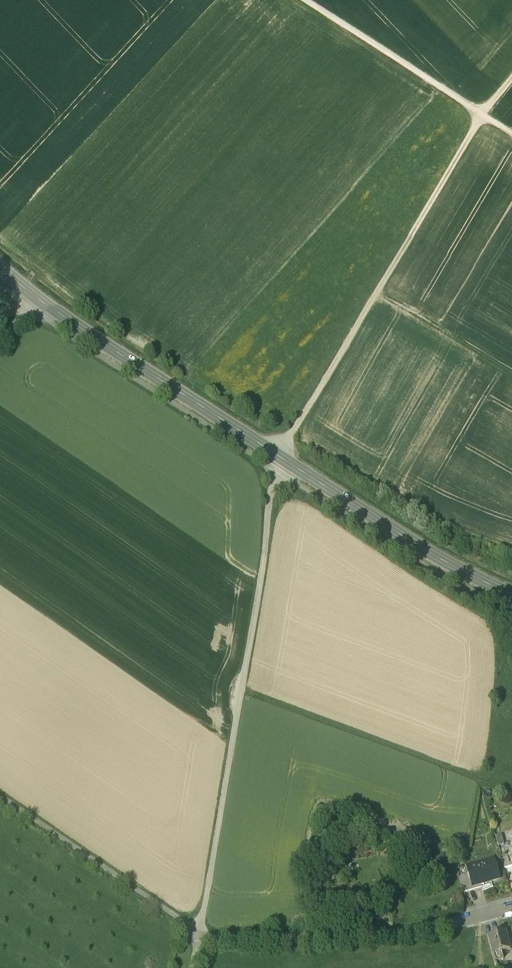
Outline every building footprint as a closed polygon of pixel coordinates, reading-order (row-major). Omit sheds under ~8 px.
[(494,857),(468,864),(470,871),(473,884),(500,877),(494,857)] [(470,871),(463,873),(467,885),(464,886),(464,887),(473,884),(470,871)] [(505,928),(488,933),(493,951),(494,951),(496,957),(504,955),(502,948),(510,946),(505,928)] [(504,955),(496,957),(498,966),(510,962),(508,954),(504,955)]
